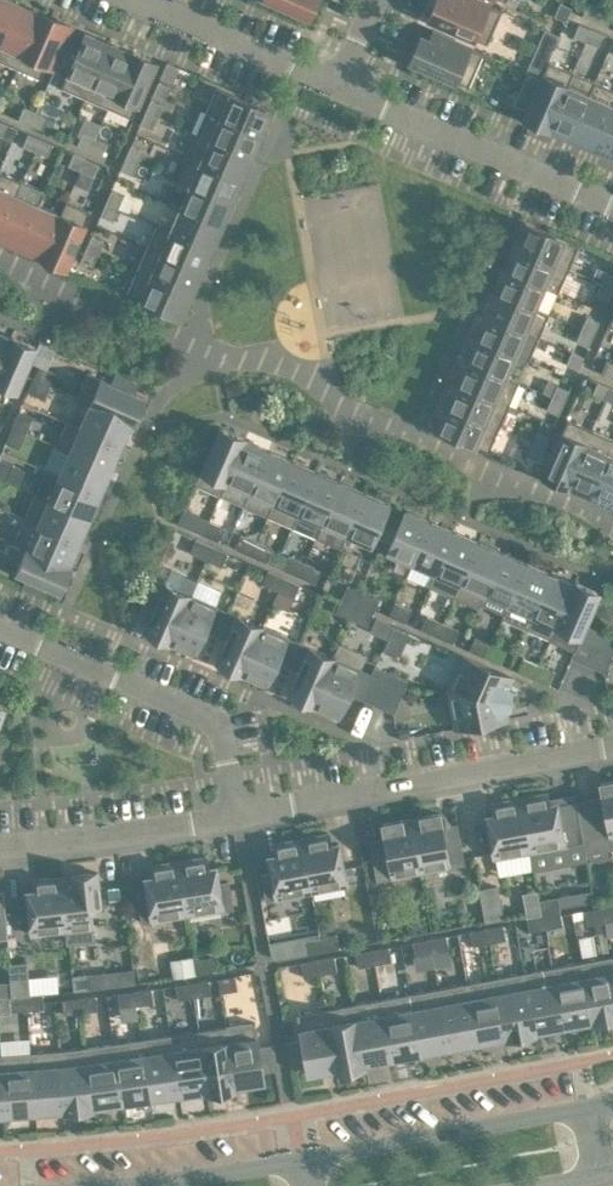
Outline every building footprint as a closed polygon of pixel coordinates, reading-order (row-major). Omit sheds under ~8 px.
[(18,4),(9,0),(0,0),(0,45),(18,4)] [(308,16),(315,0),(271,0),(308,16)] [(502,10),(479,0),(437,0),(429,18),(487,43),(502,10)] [(555,15),(566,20),(572,7),(561,2),(555,15)] [(588,2),(583,14),(595,20),(601,7),(588,2)] [(0,45),(0,60),(17,67),(41,14),(18,4),(0,45)] [(607,25),(612,12),(601,7),(595,20),(607,25)] [(68,41),(72,33),(63,29),(65,24),(41,14),(17,67),(41,78),(47,64),(55,68),(67,41),(68,41)] [(579,23),(574,35),(586,41),(591,28),(579,23)] [(545,28),(538,44),(552,50),(559,34),(545,28)] [(598,46),(604,34),(591,28),(586,41),(598,46)] [(469,86),(483,53),(434,31),(430,40),(422,36),(411,61),(469,86)] [(79,46),(68,41),(67,41),(55,68),(67,73),(61,86),(85,97),(109,43),(85,33),(79,46)] [(109,43),(85,97),(108,107),(131,53),(109,43)] [(132,117),(155,64),(131,53),(108,107),(132,117)] [(167,61),(161,76),(173,81),(179,66),(167,61)] [(549,124),(573,71),(549,61),(525,114),(549,124)] [(573,71),(549,124),(572,134),(595,81),(573,71)] [(514,104),(526,110),(540,78),(528,72),(514,104)] [(158,81),(153,93),(165,99),(171,86),(158,81)] [(572,134),(595,144),(612,104),(612,105),(612,89),(595,81),(572,134)] [(270,110),(217,87),(206,111),(260,134),(270,110)] [(163,104),(151,99),(145,111),(158,116),(163,104)] [(595,144),(612,152),(612,105),(612,104),(595,144)] [(24,106),(18,118),(31,124),(36,111),(24,106)] [(43,129),(48,117),(36,111),(31,124),(43,129)] [(140,123),(152,129),(158,116),(145,111),(140,123)] [(196,133),(250,157),(260,134),(206,111),(196,133)] [(82,131),(77,144),(89,149),(95,137),(82,131)] [(28,132),(23,145),(35,150),(41,137),(28,132)] [(187,156),(240,179),(250,157),(196,133),(187,156)] [(47,155),(53,143),(41,137),(35,150),(47,155)] [(102,155),(107,142),(95,137),(89,149),(102,155)] [(143,150),(131,144),(126,156),(138,162),(143,150)] [(74,152),(68,164),(81,170),(86,157),(74,152)] [(120,169),(133,174),(138,162),(126,156),(120,169)] [(177,179),(230,202),(240,179),(187,156),(177,179)] [(93,175),(98,163),(86,157),(81,170),(93,175)] [(23,181),(0,171),(0,230),(16,194),(17,194),(23,181)] [(166,202),(180,208),(180,207),(220,225),(230,202),(177,179),(166,202)] [(0,230),(0,234),(21,243),(39,204),(45,190),(23,181),(17,194),(16,194),(0,230)] [(124,195),(111,189),(106,202),(118,207),(124,195)] [(68,264),(91,211),(66,200),(60,213),(62,213),(44,253),(68,264)] [(100,214),(113,220),(118,207),(106,202),(100,214)] [(39,204),(21,243),(44,253),(62,213),(60,213),(39,204)] [(180,208),(171,229),(170,230),(210,247),(220,225),(180,207),(180,208)] [(579,244),(525,221),(515,245),(568,268),(579,244)] [(171,229),(157,223),(147,247),(200,270),(210,247),(170,230),(171,229)] [(104,240),(91,235),(86,247),(98,253),(104,240)] [(545,286),(558,292),(568,268),(515,245),(505,268),(545,285),(545,286)] [(81,259),(93,265),(98,253),(86,247),(81,259)] [(137,270),(191,293),(200,270),(147,247),(137,270)] [(535,308),(535,307),(545,286),(545,285),(505,268),(495,291),(535,308)] [(127,293),(180,317),(191,293),(137,270),(127,293)] [(606,270),(601,283),(612,288),(612,273),(606,270)] [(608,300),(612,289),(612,288),(601,283),(596,295),(608,300)] [(485,313),(539,337),(549,313),(535,307),(535,308),(495,291),(485,313)] [(485,313),(475,336),(515,353),(529,359),(539,337),(485,313)] [(599,321),(587,316),(581,328),(594,334),(599,321)] [(576,340),(588,346),(594,334),(581,328),(576,340)] [(11,337),(10,337),(0,332),(0,363),(11,337)] [(37,346),(11,335),(10,337),(11,337),(0,363),(0,382),(18,390),(37,346)] [(465,359),(505,376),(506,375),(515,353),(475,336),(465,359)] [(578,369),(584,356),(571,351),(566,363),(578,369)] [(519,381),(506,375),(505,376),(465,359),(455,381),(509,405),(519,381)] [(601,372),(612,377),(612,363),(607,360),(601,372)] [(56,372),(40,364),(34,378),(50,385),(56,372)] [(76,398),(90,403),(132,421),(132,422),(134,423),(145,397),(134,392),(138,382),(116,373),(112,382),(88,372),(76,398)] [(28,391),(44,398),(50,385),(34,378),(28,391)] [(610,386),(598,380),(592,393),(605,398),(610,386)] [(446,404),(499,427),(509,405),(455,381),(446,404)] [(569,389),(557,384),(552,396),(564,402),(569,389)] [(546,409),(559,414),(564,402),(552,396),(546,409)] [(90,403),(80,426),(122,445),(132,422),(132,421),(90,403)] [(435,428),(488,451),(499,427),(446,404),(435,428)] [(33,416),(20,410),(13,426),(26,432),(33,416)] [(568,418),(544,471),(568,482),(591,429),(568,418)] [(55,446),(69,452),(69,451),(111,469),(122,445),(80,426),(67,420),(55,446)] [(6,442),(19,448),(26,432),(13,426),(6,442)] [(221,495),(227,481),(226,481),(244,439),(245,439),(246,437),(220,426),(195,483),(221,495)] [(550,435),(537,429),(532,442),(544,447),(550,435)] [(612,441),(612,438),(591,429),(568,482),(591,492),(612,441)] [(227,481),(221,495),(244,505),(268,449),(245,439),(244,439),(226,481),(227,481)] [(591,492),(612,501),(612,441),(591,492)] [(526,454),(539,459),(544,447),(532,442),(526,454)] [(268,449),(244,505),(267,515),(273,501),(274,502),(292,460),(268,449)] [(111,469),(69,451),(69,452),(59,475),(101,493),(111,469)] [(0,459),(0,478),(5,480),(12,464),(0,459)] [(267,515),(292,526),(316,470),(292,460),(274,502),(273,501),(267,515)] [(340,481),(316,470),(292,526),(316,536),(316,535),(340,481)] [(101,493),(59,475),(49,498),(48,499),(90,517),(101,493)] [(340,481),(316,535),(340,546),(346,533),(364,491),(340,481)] [(371,544),(376,534),(383,538),(393,516),(385,512),(389,502),(364,491),(346,533),(371,544)] [(49,498),(35,492),(24,517),(80,541),(90,517),(48,499),(49,498)] [(405,509),(401,519),(393,516),(383,538),(391,541),(387,551),(412,562),(430,520),(405,509)] [(193,513),(187,527),(203,534),(209,520),(193,513)] [(14,542),(27,548),(27,547),(69,565),(70,564),(80,541),(24,517),(14,542)] [(219,541),(225,527),(209,520),(203,534),(219,541)] [(430,520),(412,562),(435,572),(436,572),(454,530),(430,520)] [(435,572),(429,585),(454,596),(478,541),(454,530),(436,572),(435,572)] [(241,534),(235,548),(251,555),(257,541),(241,534)] [(196,538),(190,552),(206,559),(212,545),(196,538)] [(267,562),(273,548),(257,541),(251,555),(267,562)] [(481,602),(485,594),(484,593),(502,551),(478,541),(454,596),(479,607),(481,602)] [(222,566),(228,552),(212,545),(206,559),(222,566)] [(27,577),(23,586),(45,596),(50,586),(60,591),(72,565),(70,564),(69,565),(27,547),(27,548),(16,572),(27,577)] [(485,594),(481,602),(504,612),(526,562),(502,551),(484,593),(485,594)] [(289,555),(283,569),(299,575),(305,562),(289,555)] [(315,582),(321,569),(305,562),(299,575),(315,582)] [(504,612),(502,617),(525,627),(531,614),(532,614),(550,572),(526,562),(504,612)] [(268,570),(262,583),(278,590),(284,577),(268,570)] [(551,639),(557,625),(556,625),(574,583),(574,582),(550,572),(532,614),(531,614),(525,627),(551,639)] [(294,597),(300,584),(284,577),(278,590),(294,597)] [(155,607),(144,631),(170,642),(190,595),(153,579),(143,602),(155,607)] [(557,625),(551,639),(575,649),(586,625),(600,592),(574,580),(574,582),(574,583),(556,625),(557,625)] [(347,584),(341,598),(357,605),(363,591),(347,584)] [(363,591),(357,605),(373,612),(379,598),(363,591)] [(601,594),(594,611),(611,618),(612,612),(612,599),(601,594)] [(195,653),(205,629),(216,634),(226,610),(190,595),(170,642),(195,653)] [(341,598),(335,611),(352,618),(357,605),(341,598)] [(405,622),(411,608),(395,601),(389,615),(405,622)] [(352,618),(368,625),(373,612),(357,605),(352,618)] [(227,639),(217,663),(242,674),(262,626),(226,610),(216,634),(227,639)] [(427,615),(421,629),(437,636),(443,622),(427,615)] [(453,643),(459,629),(443,622),(437,636),(453,643)] [(575,649),(572,656),(588,663),(601,632),(586,625),(575,649)] [(267,684),(277,660),(288,665),(298,642),(262,626),(242,674),(267,684)] [(612,649),(612,637),(601,632),(588,663),(604,670),(612,649)] [(475,636),(469,649),(485,656),(491,643),(475,636)] [(299,670),(289,694),(314,705),(334,657),(333,657),(298,642),(288,665),(299,670)] [(501,663),(507,650),(491,643),(485,656),(501,663)] [(372,674),(360,668),(366,655),(339,644),(333,657),(334,657),(314,705),(339,716),(349,692),(361,697),(372,674)] [(463,655),(448,690),(511,697),(512,688),(509,686),(513,677),(463,655)] [(523,657),(517,670),(533,677),(539,664),(523,657)] [(549,684),(555,671),(539,664),(533,677),(549,684)] [(375,666),(372,674),(361,697),(377,704),(391,673),(375,666)] [(393,711),(406,680),(391,673),(377,704),(393,711)] [(448,690),(454,728),(508,718),(507,707),(510,707),(511,697),(448,690)] [(578,809),(584,841),(586,852),(597,850),(612,848),(612,779),(600,782),(604,804),(589,807),(578,809)] [(529,798),(520,800),(530,851),(584,841),(578,809),(576,800),(549,805),(546,792),(529,795),(529,798)] [(486,816),(494,857),(530,851),(520,800),(511,801),(510,799),(493,802),(495,815),(486,816)] [(439,812),(420,815),(420,818),(411,820),(421,871),(464,863),(458,831),(443,834),(439,812)] [(372,847),(378,879),(421,871),(411,820),(402,822),(402,819),(382,822),(386,845),(372,847)] [(328,832),(311,836),(311,838),(302,840),(311,891),(347,884),(339,844),(331,845),(328,832)] [(311,891),(302,840),(293,842),(292,839),(274,842),(277,855),(268,857),(271,872),(262,874),(266,900),(275,898),(278,915),(313,909),(309,892),(311,891)] [(206,855),(188,858),(188,861),(179,863),(187,914),(233,907),(228,881),(219,882),(216,867),(208,868),(206,855)] [(138,895),(142,921),(187,914),(179,863),(170,864),(169,861),(152,864),(154,877),(145,878),(147,893),(138,895)] [(66,930),(68,942),(94,939),(90,906),(101,905),(98,871),(71,874),(71,877),(62,878),(67,930),(66,930)] [(27,892),(31,933),(66,930),(67,930),(62,878),(53,879),(52,876),(34,878),(36,891),(27,892)] [(480,889),(486,920),(503,917),(497,885),(480,889)] [(383,889),(369,891),(372,909),(386,906),(383,889)] [(592,890),(541,899),(544,913),(560,910),(559,906),(594,900),(592,890)] [(524,902),(526,917),(544,913),(541,899),(524,902)] [(601,906),(604,921),(612,919),(612,904),(601,906)] [(585,909),(587,924),(604,921),(601,906),(585,909)] [(29,910),(19,911),(21,928),(30,927),(29,910)] [(560,910),(544,913),(546,928),(563,925),(560,910)] [(526,917),(529,931),(546,928),(544,913),(526,917)] [(506,939),(503,924),(487,927),(489,942),(506,939)] [(470,931),(473,945),(489,942),(487,927),(470,931)] [(339,948),(337,933),(320,936),(323,951),(339,948)] [(449,950),(446,935),(429,938),(432,953),(449,950)] [(303,939),(306,954),(323,951),(320,936),(303,939)] [(413,941),(415,956),(432,953),(429,938),(413,941)] [(392,960),(389,946),(372,949),(375,963),(392,960)] [(355,952),(358,966),(375,963),(372,949),(355,952)] [(592,1022),(612,1018),(612,970),(610,955),(581,961),(593,1020),(592,1021),(592,1022)] [(214,971),(212,956),(194,959),(197,973),(214,971)] [(337,970),(334,956),(318,959),(320,973),(337,970)] [(196,973),(193,958),(171,961),(173,977),(196,973)] [(301,962),(304,977),(320,973),(318,959),(301,962)] [(593,1020),(581,961),(553,966),(564,1026),(592,1021),(593,1020)] [(27,962),(9,963),(12,995),(26,994),(29,994),(27,962)] [(564,1026),(553,966),(524,971),(535,1031),(536,1031),(564,1026)] [(506,1037),(506,1038),(536,1032),(536,1031),(535,1031),(524,971),(496,977),(507,1036),(506,1037)] [(72,975),(74,990),(91,988),(90,973),(72,975)] [(218,977),(221,992),(238,989),(235,975),(218,977)] [(507,1036),(496,977),(467,982),(478,1042),(506,1037),(507,1036)] [(211,994),(209,979),(192,982),(194,996),(211,994)] [(175,984),(178,999),(194,996),(192,982),(175,984)] [(478,1042),(467,982),(438,987),(449,1047),(478,1042)] [(449,1047),(438,987),(410,993),(421,1052),(449,1047)] [(153,1002),(151,988),(135,990),(136,1005),(153,1002)] [(118,992),(120,1007),(136,1005),(135,990),(118,992)] [(43,993),(29,994),(26,994),(27,1009),(44,1008),(43,993)] [(421,1052),(410,993),(381,998),(392,1058),(421,1052)] [(12,995),(9,996),(10,1010),(27,1009),(26,994),(12,995)] [(97,1009),(96,995),(79,997),(80,1011),(97,1009)] [(62,998),(64,1013),(80,1011),(79,997),(62,998)] [(392,1058),(381,998),(352,1003),(363,1063),(364,1063),(392,1058)] [(337,1068),(337,1070),(365,1065),(364,1063),(363,1063),(352,1003),(327,1008),(338,1068),(337,1068)] [(287,1041),(292,1065),(306,1063),(308,1073),(337,1068),(338,1068),(327,1008),(297,1014),(302,1039),(287,1041)] [(234,1086),(235,1085),(264,1081),(262,1070),(277,1068),(273,1044),(259,1046),(255,1021),(225,1026),(234,1086)] [(207,1089),(207,1092),(235,1087),(235,1085),(234,1086),(225,1026),(199,1029),(208,1089),(207,1089)] [(208,1089),(199,1029),(170,1034),(179,1094),(207,1089),(208,1089)] [(179,1094),(170,1034),(142,1038),(151,1098),(179,1094)] [(151,1098),(142,1038),(113,1042),(122,1102),(151,1098)] [(122,1102),(113,1042),(84,1046),(93,1106),(94,1106),(122,1102)] [(63,1110),(63,1111),(94,1107),(94,1106),(93,1106),(84,1046),(59,1049),(64,1110),(63,1110)] [(64,1110),(59,1049),(30,1051),(35,1112),(63,1110),(64,1110)] [(35,1112),(30,1051),(1,1053),(6,1114),(35,1112)]
